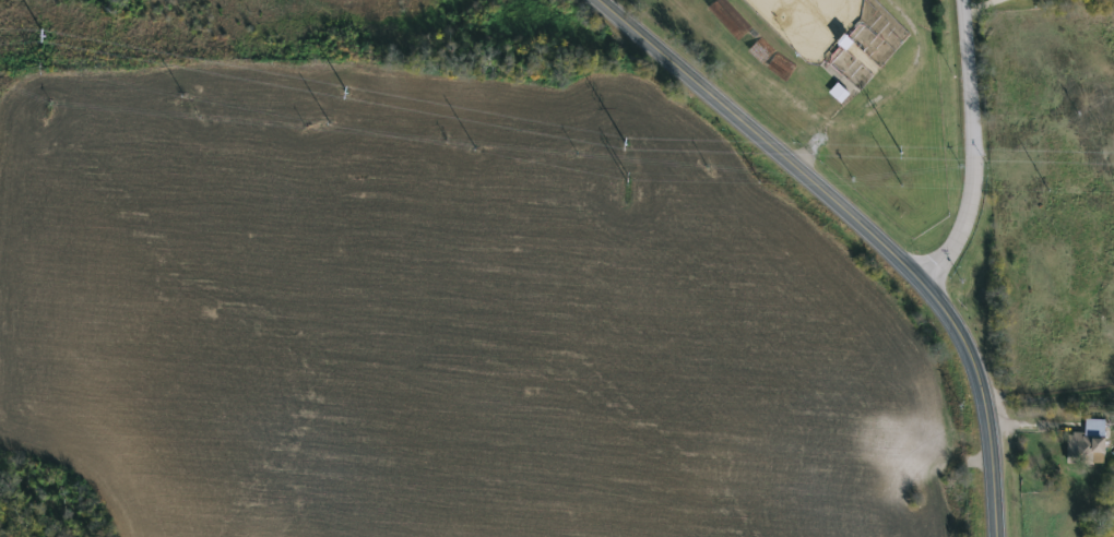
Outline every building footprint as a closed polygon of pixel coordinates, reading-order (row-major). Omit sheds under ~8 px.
[(881,68),(869,58),(884,41),(894,51),(881,68)] [(829,93),(837,84),(849,95),(840,103),(829,93)] [(1104,421),(1104,465),(1066,465),(1066,434),(1086,434),(1086,421),(1104,421)]
